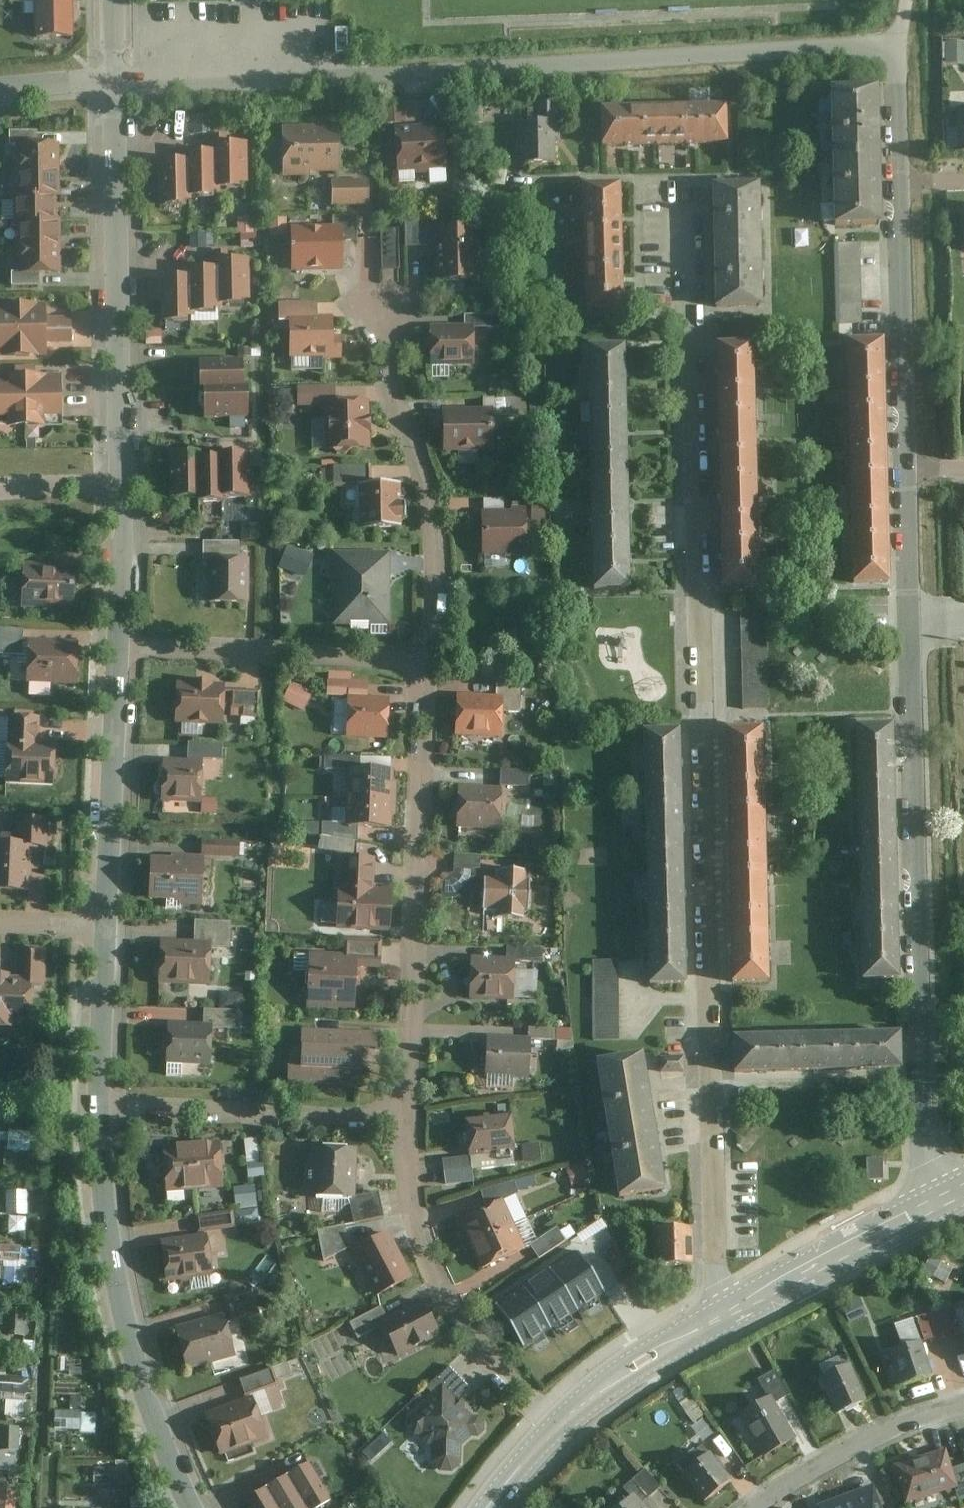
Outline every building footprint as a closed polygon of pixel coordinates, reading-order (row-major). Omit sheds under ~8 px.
[(71,0),(37,0),(38,40),(72,39),(71,0)] [(944,63),(963,62),(963,39),(943,40),(944,63)] [(877,135),(876,90),(833,91),(836,234),(879,233),(878,182),(877,135)] [(386,102),(388,123),(423,120),(422,99),(386,102)] [(536,124),(522,124),(522,163),(555,163),(555,138),(557,138),(557,104),(536,104),(536,124)] [(727,107),(656,108),(656,149),(727,148),(727,107)] [(656,149),(656,108),(602,109),(603,150),(656,149)] [(442,127),(395,131),(398,174),(415,173),(417,176),(426,176),(429,172),(445,170),(442,127)] [(309,175),(339,174),(338,132),(312,132),(312,128),(281,129),(282,178),(309,178),(309,175)] [(59,145),(19,146),(19,170),(59,169),(59,145)] [(246,190),(245,145),(214,145),(214,157),(214,191),(246,190)] [(185,157),(184,164),(185,198),(215,197),(214,191),(214,157),(185,157)] [(185,198),(184,164),(161,165),(162,206),(185,206),(185,198)] [(59,197),(59,169),(19,170),(20,198),(56,197),(59,197)] [(367,183),(332,184),(333,209),(368,208),(367,183)] [(582,252),(622,251),(620,186),(581,187),(582,252)] [(715,188),(717,247),(761,247),(759,186),(715,188)] [(57,225),(56,197),(20,198),(13,197),(13,226),(22,225),(57,225)] [(339,231),(339,242),(356,243),(356,219),(333,219),(333,231),(339,231)] [(430,248),(430,220),(405,220),(406,248),(430,248)] [(22,225),(22,249),(61,249),(61,225),(57,225),(22,225)] [(399,271),(398,230),(381,231),(382,272),(399,271)] [(333,231),(291,232),(292,274),(340,273),(339,242),(339,231),(333,231)] [(477,283),(476,231),(436,232),(437,284),(477,283)] [(862,324),(860,245),(836,246),(837,325),(862,324)] [(762,313),(761,247),(717,247),(718,313),(762,313)] [(22,273),(61,273),(61,249),(22,249),(22,273)] [(623,313),(622,251),(582,252),(584,314),(623,313)] [(246,305),(245,262),(216,263),(216,273),(216,306),(246,305)] [(189,274),(189,279),(189,314),(217,313),(216,306),(216,273),(189,274)] [(189,279),(166,279),(165,325),(189,325),(189,314),(189,279)] [(290,323),(316,323),(316,305),(278,306),(279,327),(290,326),(290,323)] [(0,310),(0,333),(48,332),(47,309),(0,310)] [(465,318),(465,329),(473,329),(474,331),(501,330),(501,317),(465,318)] [(316,323),(290,323),(290,326),(290,361),(323,360),(324,362),(340,361),(340,339),(331,340),(331,323),(316,323)] [(465,329),(430,330),(431,368),(474,367),(474,331),(473,329),(465,329)] [(48,332),(0,333),(0,358),(48,357),(48,332)] [(883,375),(882,341),(849,342),(856,591),(888,590),(887,546),(886,491),(884,422),(883,375)] [(718,345),(719,401),(753,401),(751,344),(718,345)] [(625,404),(623,347),(591,348),(592,405),(625,404)] [(242,361),(200,362),(200,391),(203,391),(243,390),(242,361)] [(0,381),(0,423),(62,422),(62,411),(62,379),(40,380),(17,380),(0,381)] [(247,390),(243,390),(203,391),(203,422),(248,421),(247,390)] [(325,404),(335,404),(335,390),(298,391),(298,410),(325,409),(325,404)] [(484,402),(483,415),(491,415),(491,420),(518,420),(517,401),(484,402)] [(719,401),(721,460),(754,460),(753,401),(719,401)] [(368,454),(367,403),(335,404),(325,404),(325,409),(326,455),(368,454)] [(627,467),(625,404),(592,405),(594,468),(627,467)] [(483,415),(443,415),(444,455),(492,455),(491,420),(491,415),(483,415)] [(249,501),(248,457),(221,458),(222,462),(222,502),(249,501)] [(198,462),(198,458),(169,459),(169,504),(198,504),(198,462)] [(754,460),(721,460),(722,517),(755,516),(754,460)] [(222,462),(198,462),(198,504),(198,508),(222,507),(222,502),(222,462)] [(629,533),(627,467),(594,468),(596,534),(629,533)] [(333,491),(358,490),(358,487),(372,486),(371,470),(332,471),(333,491)] [(402,531),(400,486),(372,486),(358,487),(358,490),(359,532),(402,531)] [(483,517),(483,558),(526,558),(526,516),(483,517)] [(755,516),(722,517),(723,589),(757,588),(755,516)] [(631,597),(629,533),(596,534),(598,598),(631,597)] [(203,564),(207,564),(239,564),(239,546),(203,545),(203,564)] [(312,554),(289,545),(280,566),(304,575),(312,554)] [(390,629),(389,557),(332,557),(332,629),(390,629)] [(75,602),(75,567),(50,565),(50,561),(25,561),(23,604),(49,605),(50,601),(75,602)] [(246,608),(246,564),(239,564),(207,564),(206,607),(246,608)] [(767,707),(766,605),(741,606),(743,707),(767,707)] [(0,625),(0,652),(23,653),(24,627),(0,625)] [(30,638),(28,678),(77,680),(78,640),(30,638)] [(347,695),(364,696),(365,682),(327,680),(327,693),(347,693),(347,695)] [(241,685),(195,683),(193,721),(240,723),(240,709),(241,691),(241,685)] [(290,683),(283,701),(305,710),(313,692),(290,683)] [(497,684),(496,695),(501,696),(501,711),(520,712),(521,685),(497,684)] [(267,692),(241,691),(240,709),(252,709),(251,716),(267,716),(267,692)] [(496,695),(458,694),(456,731),(500,733),(501,711),(501,696),(496,695)] [(364,696),(347,695),(345,732),(385,733),(387,697),(364,696)] [(9,715),(8,739),(40,740),(41,716),(9,715)] [(894,759),(893,718),(855,719),(862,976),(900,975),(898,927),(897,863),(895,809),(894,759)] [(767,979),(761,721),(724,722),(725,763),(727,809),(728,869),(729,925),(730,980),(767,979)] [(679,758),(678,723),(640,724),(646,982),(684,981),(683,934),(682,882),(680,820),(679,758)] [(54,784),(55,740),(40,740),(8,739),(7,783),(54,784)] [(221,742),(186,741),(186,756),(221,758),(221,742)] [(323,769),(346,770),(357,770),(358,756),(323,755),(323,769)] [(200,763),(161,761),(160,799),(199,800),(200,763)] [(527,770),(501,768),(500,783),(526,784),(527,770)] [(346,770),(345,795),(392,796),(393,771),(357,770),(346,770)] [(501,788),(458,787),(456,826),(499,827),(501,788)] [(392,796),(345,795),(344,821),(344,822),(356,823),(391,824),(392,796)] [(18,843),(30,843),(46,844),(47,818),(19,817),(18,843)] [(355,840),(356,823),(344,822),(344,821),(320,820),(320,833),(355,840)] [(28,891),(30,843),(18,843),(0,842),(0,889),(28,891)] [(235,843),(201,842),(201,853),(235,854),(235,843)] [(479,854),(454,853),(453,867),(479,868),(479,854)] [(171,857),(149,856),(147,897),(166,897),(165,906),(178,907),(178,902),(199,903),(201,856),(172,855),(171,857)] [(336,924),(389,926),(391,892),(372,890),(373,858),(340,857),(339,889),(337,889),(336,924)] [(498,879),(484,878),(483,910),(497,910),(497,918),(523,918),(523,909),(529,910),(529,881),(523,881),(523,870),(498,869),(498,879)] [(194,921),(193,943),(208,943),(208,947),(229,947),(230,922),(194,921)] [(345,939),(344,957),(353,957),(353,964),(377,965),(378,941),(345,939)] [(193,943),(159,942),(158,981),(207,982),(208,947),(208,943),(193,943)] [(506,946),(505,959),(512,960),(543,961),(543,947),(506,946)] [(32,977),(32,982),(44,982),(46,949),(19,948),(18,977),(32,977)] [(344,957),(310,956),(308,999),(352,1001),(353,964),(353,957),(344,957)] [(505,959),(471,958),(470,996),(511,997),(512,960),(505,959)] [(618,1040),(617,959),(594,959),(594,1040),(618,1040)] [(0,976),(0,1024),(11,1024),(11,1020),(30,1021),(32,982),(32,977),(18,977),(0,976)] [(201,1009),(201,1026),(209,1027),(238,1028),(238,1010),(201,1009)] [(201,1026),(168,1025),(167,1060),(208,1062),(209,1027),(201,1026)] [(528,1028),(528,1039),(555,1040),(556,1029),(528,1028)] [(377,1048),(377,1031),(299,1029),(298,1066),(286,1065),(285,1082),(358,1086),(359,1048),(377,1048)] [(846,1032),(847,1070),(903,1068),(902,1031),(846,1032)] [(846,1032),(789,1034),(790,1071),(847,1070),(846,1032)] [(734,1035),(735,1073),(790,1071),(789,1034),(734,1035)] [(528,1039),(488,1038),(486,1074),(527,1076),(528,1039)] [(644,1080),(639,1051),(592,1059),(614,1183),(661,1175),(653,1127),(644,1080)] [(665,1058),(665,1071),(685,1071),(685,1058),(665,1058)] [(465,1120),(469,1155),(513,1150),(509,1115),(465,1120)] [(30,1129),(0,1129),(0,1149),(30,1149),(30,1129)] [(249,1160),(260,1159),(257,1136),(246,1137),(249,1160)] [(218,1141),(189,1143),(192,1189),(221,1187),(218,1141)] [(192,1189),(189,1143),(159,1145),(162,1191),(192,1189)] [(350,1195),(352,1151),(312,1149),(310,1193),(350,1195)] [(467,1156),(442,1159),(443,1169),(468,1166),(467,1156)] [(867,1156),(867,1177),(883,1177),(882,1156),(867,1156)] [(480,1191),(485,1208),(502,1200),(517,1193),(514,1181),(480,1191)] [(236,1205),(257,1204),(256,1184),(235,1185),(236,1205)] [(7,1189),(7,1213),(30,1213),(30,1189),(7,1189)] [(377,1192),(350,1199),(355,1219),(382,1213),(377,1192)] [(457,1220),(468,1244),(513,1224),(502,1200),(485,1208),(457,1220)] [(229,1211),(194,1216),(196,1231),(231,1227),(229,1211)] [(343,1224),(315,1230),(322,1261),(348,1247),(343,1224)] [(513,1224),(468,1244),(479,1269),(524,1249),(513,1224)] [(530,1245),(539,1258),(564,1241),(555,1228),(530,1245)] [(385,1232),(352,1249),(375,1293),(408,1275),(385,1232)] [(659,1233),(660,1266),(691,1266),(690,1232),(659,1233)] [(202,1235),(159,1241),(164,1280),(208,1273),(202,1235)] [(10,1261),(9,1276),(24,1276),(24,1267),(39,1268),(40,1246),(0,1245),(0,1261),(10,1261)] [(553,1267),(549,1270),(576,1311),(603,1293),(582,1261),(576,1252),(553,1267)] [(924,1268),(945,1279),(951,1267),(931,1256),(924,1268)] [(526,1284),(522,1287),(549,1329),(576,1311),(549,1270),(543,1273),(526,1284)] [(516,1291),(495,1305),(500,1313),(502,1316),(522,1347),(549,1329),(522,1287),(516,1291)] [(249,1290),(223,1297),(229,1321),(255,1314),(249,1290)] [(380,1321),(398,1355),(435,1335),(417,1302),(386,1318),(380,1321)] [(500,1313),(495,1305),(490,1309),(495,1317),(500,1313)] [(356,1334),(380,1321),(386,1318),(379,1306),(349,1322),(356,1334)] [(955,1308),(963,1337),(963,1306),(955,1308)] [(7,1335),(29,1334),(28,1307),(5,1308),(7,1335)] [(935,1315),(917,1321),(924,1343),(942,1337),(935,1315)] [(222,1316),(175,1330),(185,1368),(233,1355),(222,1316)] [(930,1375),(920,1343),(890,1352),(900,1385),(930,1375)] [(865,1401),(848,1365),(820,1378),(836,1414),(865,1401)] [(425,1388),(430,1394),(441,1384),(456,1399),(469,1387),(448,1366),(425,1388)] [(269,1369),(237,1380),(243,1396),(275,1384),(269,1369)] [(31,1392),(30,1372),(0,1372),(0,1392),(31,1392)] [(760,1380),(770,1398),(773,1403),(787,1395),(774,1373),(760,1380)] [(456,1399),(441,1384),(430,1394),(406,1417),(405,1427),(413,1434),(420,1435),(430,1445),(430,1461),(438,1470),(449,1471),(459,1464),(460,1446),(469,1437),(476,1437),(482,1431),(482,1423),(476,1417),(471,1417),(456,1399)] [(770,1398),(739,1416),(762,1456),(793,1438),(773,1403),(770,1398)] [(249,1399),(205,1415),(219,1454),(263,1438),(249,1399)] [(96,1428),(96,1410),(54,1410),(54,1428),(96,1428)] [(18,1425),(0,1425),(0,1469),(18,1469),(18,1425)] [(946,1450),(893,1466),(905,1504),(953,1489),(958,1487),(952,1469),(946,1450)] [(710,1455),(683,1476),(703,1501),(730,1480),(710,1455)] [(301,1507),(316,1507),(327,1501),(305,1463),(282,1477),(301,1507)] [(94,1465),(94,1483),(118,1483),(118,1466),(94,1465)] [(952,1469),(958,1487),(953,1489),(955,1494),(963,1491),(963,1465),(952,1469)] [(657,1487),(643,1471),(626,1486),(639,1502),(657,1487)] [(262,1489),(273,1507),(301,1507),(282,1477),(262,1489)] [(16,1486),(0,1486),(0,1507),(16,1507),(16,1486)] [(816,1507),(817,1507),(880,1507),(872,1487),(816,1507)] [(262,1489),(242,1501),(246,1507),(273,1507),(262,1489)] [(632,1497),(620,1507),(643,1507),(632,1497)]
